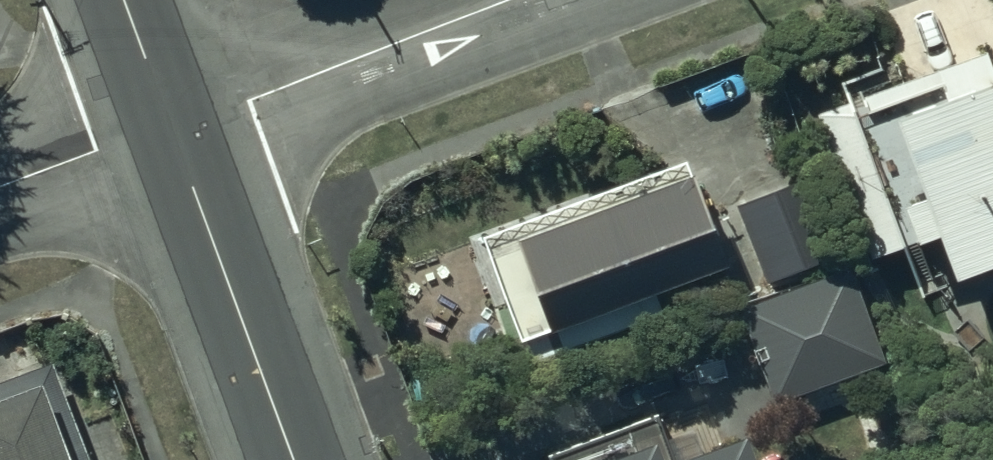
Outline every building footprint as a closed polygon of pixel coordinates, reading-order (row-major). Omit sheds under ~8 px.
[(812,114),(868,259),(932,234),(950,280),(992,263),(992,67),(986,50),(904,82),(896,60),(836,83),(843,102),(812,114)] [(661,313),(652,289),(720,263),(687,175),(677,157),(477,234),(527,365),(661,313)] [(808,178),(733,206),(762,284),(837,256),(808,178)] [(848,265),(736,308),(772,401),(884,357),(848,265)] [(44,361),(0,379),(0,459),(85,459),(44,361)] [(546,459),(667,459),(650,414),(543,453),(546,459)] [(738,435),(670,459),(747,459),(738,435)]
